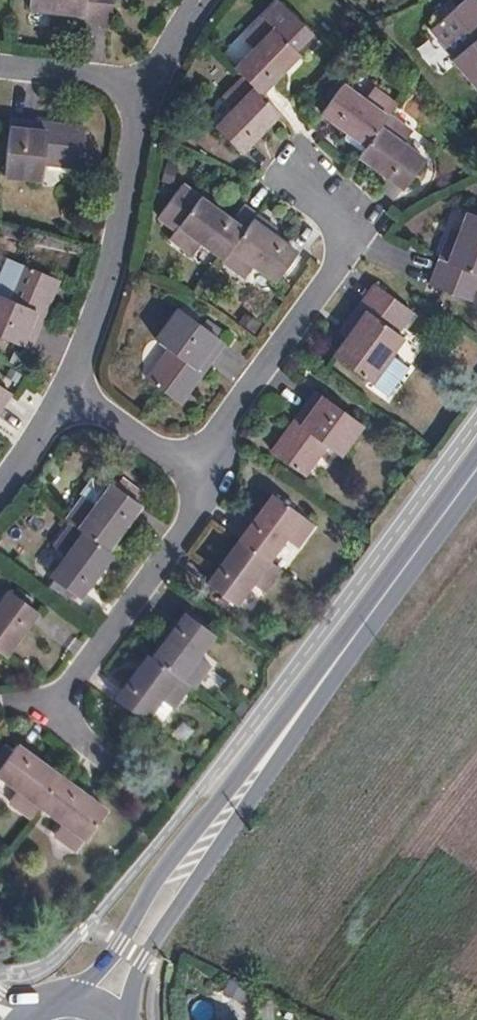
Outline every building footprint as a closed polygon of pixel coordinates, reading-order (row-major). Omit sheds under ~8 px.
[(30,15),(51,17),(69,18),(68,27),(106,31),(109,0),(31,0),(30,15)] [(308,29),(278,0),(273,0),(238,38),(248,48),(230,67),(239,74),(258,92),(282,66),(277,62),(292,47),(308,29)] [(443,18),(464,46),(451,56),(476,90),(476,0),(465,0),(443,18)] [(68,27),(69,18),(51,17),(50,26),(68,27)] [(282,66),(296,51),(292,47),(277,62),(282,66)] [(256,121),(271,105),(258,92),(239,74),(216,98),(227,109),(209,128),(236,154),(262,126),(256,121)] [(390,111),(398,100),(374,83),(365,95),(343,79),(322,109),(350,130),(354,123),(371,137),(390,111)] [(262,126),(277,110),(271,105),(256,121),(262,126)] [(406,187),(429,156),(407,141),(417,130),(390,111),(371,137),(367,142),(364,146),(382,159),(377,166),(406,187)] [(7,117),(3,177),(40,181),(43,163),(79,167),(83,126),(51,122),(50,131),(34,129),(35,120),(7,117)] [(50,131),(51,122),(35,120),(34,129),(50,131)] [(371,137),(354,123),(350,130),(367,142),(371,137)] [(382,159),(364,146),(359,153),(377,166),(382,159)] [(172,229),(166,237),(190,256),(198,245),(221,262),(248,226),(257,214),(243,205),(230,222),(213,209),(209,214),(193,201),(196,197),(180,185),(156,217),(172,229)] [(433,285),(475,302),(476,297),(476,214),(470,212),(461,234),(453,253),(446,250),(433,285)] [(296,257),(268,235),(267,235),(265,239),(248,226),(221,262),(219,263),(243,282),(253,270),(274,286),(296,257)] [(453,253),(461,234),(452,231),(446,250),(453,253)] [(24,349),(35,325),(28,322),(37,302),(44,306),(56,279),(18,262),(10,258),(0,280),(0,338),(24,349)] [(346,335),(334,351),(367,376),(400,333),(395,329),(409,309),(374,282),(350,314),(358,321),(346,335)] [(35,325),(44,306),(37,302),(28,322),(35,325)] [(227,344),(179,311),(155,341),(169,352),(147,380),(180,406),(200,380),(193,375),(205,360),(211,365),(227,344)] [(346,335),(358,321),(350,314),(338,329),(346,335)] [(200,380),(211,365),(205,360),(193,375),(200,380)] [(290,426),(272,450),(305,475),(326,448),(338,457),(362,426),(317,390),(299,413),(307,419),(297,431),(290,426)] [(297,431),(307,419),(299,413),(290,426),(297,431)] [(119,531),(141,501),(135,497),(141,489),(121,474),(115,481),(112,479),(108,484),(92,473),(79,491),(83,494),(66,518),(70,521),(102,544),(113,528),(119,531)] [(269,514),(281,496),(276,492),(263,510),(269,514)] [(299,549),(318,523),(281,496),(269,514),(263,510),(260,514),(249,507),(230,531),(240,539),(246,543),(271,562),(287,541),(299,549)] [(77,599),(99,569),(94,565),(107,547),(102,544),(70,521),(52,546),(64,556),(47,577),(55,583),(50,590),(68,604),(73,597),(77,599)] [(107,547),(119,531),(113,528),(102,544),(107,547)] [(234,560),(246,543),(240,539),(227,556),(234,560)] [(264,597),(283,571),(271,562),(246,543),(234,560),(227,556),(205,586),(235,608),(250,587),(264,597)] [(99,569),(112,551),(107,547),(94,565),(99,569)] [(37,608),(8,586),(0,596),(0,647),(10,632),(16,637),(37,608)] [(213,662),(203,654),(219,631),(189,609),(167,639),(173,643),(159,661),(190,685),(194,688),(213,662)] [(16,637),(10,632),(0,647),(0,651),(4,654),(16,637)] [(159,661),(173,643),(167,639),(153,657),(159,661)] [(142,674),(153,657),(149,653),(137,670),(142,674)] [(159,661),(153,657),(142,674),(137,670),(114,700),(142,722),(157,700),(172,710),(190,685),(159,661)] [(40,771),(44,765),(15,742),(0,761),(0,777),(15,788),(5,800),(30,819),(39,807),(57,783),(40,771)] [(61,778),(44,765),(40,771),(57,783),(61,778)] [(77,853),(104,816),(88,804),(91,800),(61,778),(57,783),(39,807),(61,823),(54,835),(77,853)] [(107,812),(91,800),(88,804),(104,816),(107,812)]
